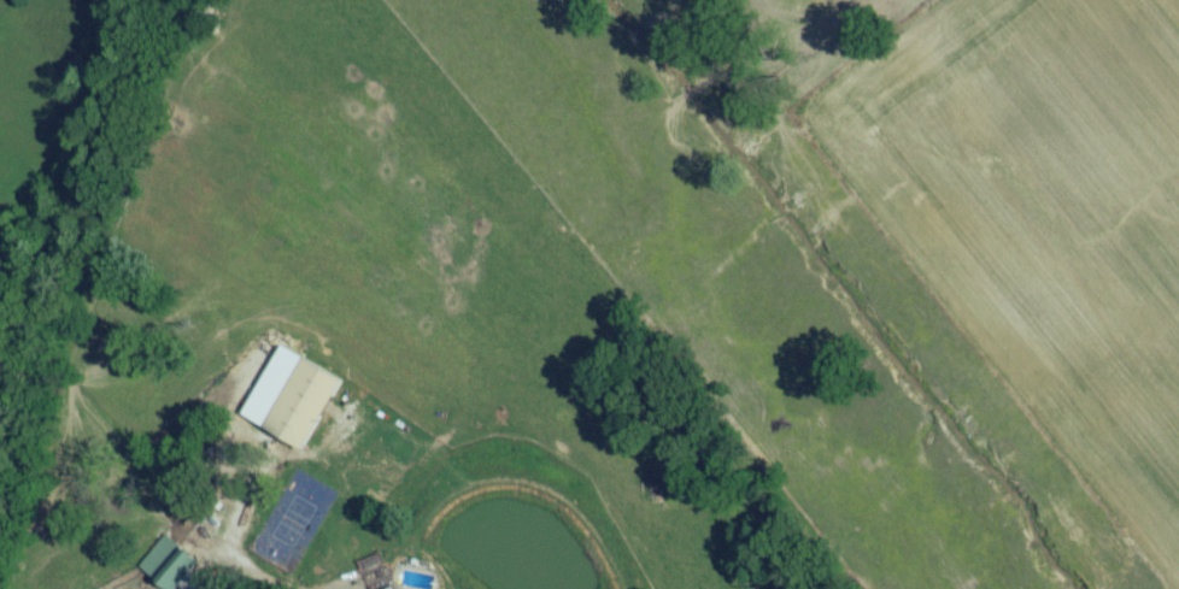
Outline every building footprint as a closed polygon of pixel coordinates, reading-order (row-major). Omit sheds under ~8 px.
[(302,457),(342,388),(307,367),(266,436),(302,457)] [(192,554),(206,567),(216,555),(202,543),(192,554)] [(188,549),(147,549),(147,580),(157,580),(157,588),(188,588),(188,549)]
